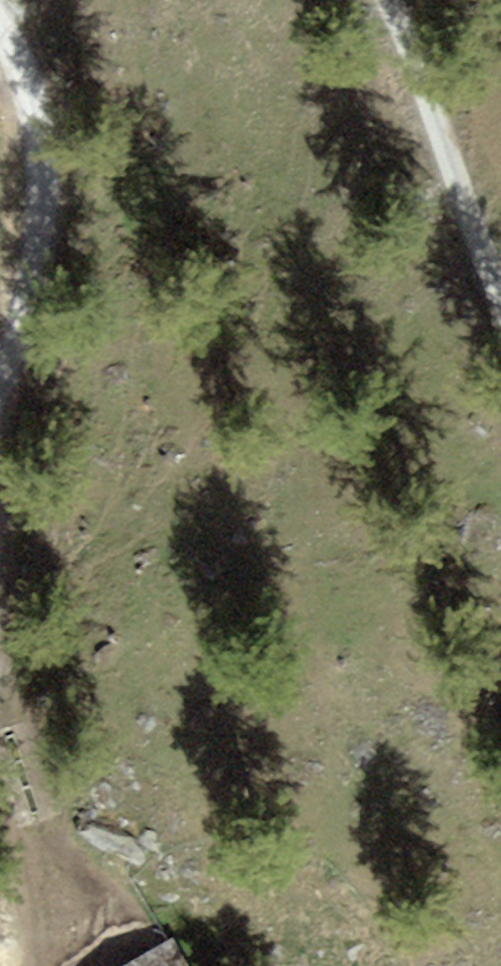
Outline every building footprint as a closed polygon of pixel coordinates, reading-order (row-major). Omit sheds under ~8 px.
[(133,965),(178,965),(167,947),(133,965)]
